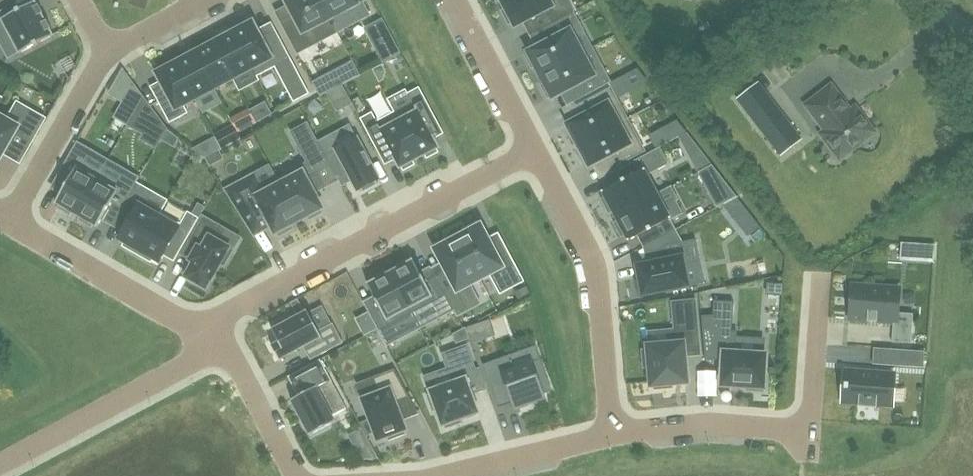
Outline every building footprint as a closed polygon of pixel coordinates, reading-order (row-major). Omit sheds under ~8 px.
[(0,10),(0,30),(5,27),(18,53),(54,33),(35,0),(34,0),(10,13),(7,6),(0,10)] [(338,33),(321,0),(290,0),(286,2),(288,5),(298,24),(285,31),(298,54),(338,33)] [(365,1),(367,0),(321,0),(338,33),(370,16),(363,2),(365,1)] [(547,11),(553,23),(574,12),(576,11),(570,0),(512,0),(503,5),(505,9),(502,11),(509,25),(512,23),(515,28),(547,11)] [(536,67),(540,75),(583,53),(573,36),(584,30),(574,12),(553,23),(548,26),(553,36),(550,37),(552,40),(537,47),(528,52),(529,54),(525,56),(532,69),(536,67)] [(233,32),(253,69),(257,77),(291,59),(279,37),(265,45),(258,30),(253,22),(234,32),(233,32)] [(234,79),(253,69),(233,32),(234,32),(233,30),(220,37),(221,39),(214,43),(234,79)] [(401,54),(391,35),(376,44),(385,62),(401,54)] [(234,79),(214,43),(195,53),(214,90),(234,79)] [(176,63),(196,100),(214,90),(195,53),(187,57),(186,55),(174,62),(175,63),(176,63)] [(583,53),(540,75),(544,84),(541,85),(548,99),(552,97),(552,99),(562,94),(576,86),(577,88),(580,87),(586,96),(612,83),(602,65),(592,70),(583,53)] [(156,73),(161,82),(168,96),(158,102),(170,124),(188,114),(184,106),(196,100),(176,63),(175,63),(156,73)] [(310,94),(299,73),(285,81),(296,102),(310,94)] [(738,99),(782,156),(801,141),(757,84),(738,99)] [(851,111),(831,86),(806,105),(826,131),(821,134),(841,160),(875,133),(856,107),(851,111)] [(342,87),(328,94),(337,112),(352,104),(342,87)] [(394,112),(419,158),(425,155),(427,158),(438,153),(436,149),(438,148),(433,140),(425,124),(436,118),(419,88),(407,94),(412,103),(394,112)] [(611,88),(575,107),(581,117),(570,123),(566,125),(578,146),(627,120),(611,88)] [(11,141),(13,142),(17,134),(29,141),(43,117),(31,110),(26,119),(16,113),(11,122),(0,115),(0,160),(11,141)] [(412,162),(419,158),(394,112),(377,122),(372,113),(360,119),(377,150),(387,144),(400,168),(402,167),(404,171),(414,165),(412,162)] [(644,151),(627,120),(578,146),(589,167),(592,165),(603,160),(609,170),(644,151)] [(327,159),(326,156),(308,123),(291,132),(310,168),(327,159)] [(687,133),(680,137),(684,144),(692,140),(687,133)] [(357,139),(326,156),(327,159),(339,182),(350,176),(358,191),(362,188),(364,192),(377,185),(375,182),(379,179),(357,139)] [(71,216),(73,213),(77,215),(101,174),(108,161),(77,143),(60,173),(70,179),(61,195),(56,203),(60,205),(58,209),(71,216)] [(615,217),(658,194),(648,176),(669,165),(660,148),(624,167),(629,178),(612,187),(602,192),(605,198),(602,200),(609,214),(613,212),(615,217)] [(712,165),(699,172),(700,173),(718,206),(717,206),(718,207),(737,197),(712,165)] [(307,177),(301,167),(277,179),(276,177),(276,178),(300,222),(308,217),(310,221),(323,214),(321,210),(324,209),(315,193),(325,188),(317,172),(307,177)] [(137,183),(139,179),(126,171),(118,184),(101,174),(77,215),(81,218),(80,221),(92,228),(94,225),(98,227),(102,220),(112,202),(122,208),(137,183)] [(246,179),(226,190),(253,237),(271,228),(275,235),(277,234),(279,237),(293,230),(291,226),(300,222),(276,178),(252,190),(246,179)] [(124,247),(137,254),(161,213),(142,202),(149,189),(137,183),(119,213),(130,219),(123,232),(119,239),(126,243),(124,247)] [(665,207),(658,194),(615,217),(618,222),(614,224),(622,237),(625,235),(628,241),(670,220),(670,221),(683,214),(676,201),(665,207)] [(735,220),(747,210),(737,197),(723,205),(735,220)] [(161,213),(137,254),(151,262),(153,259),(160,263),(164,256),(171,243),(182,249),(200,219),(188,212),(181,224),(161,213)] [(197,248),(190,259),(190,261),(193,263),(185,277),(206,289),(221,264),(224,267),(233,252),(229,250),(230,248),(218,241),(222,234),(214,229),(217,225),(204,218),(190,243),(197,248)] [(466,233),(458,237),(480,280),(490,275),(492,273),(497,282),(507,277),(510,283),(522,277),(511,256),(500,262),(489,241),(481,225),(478,226),(476,223),(464,229),(466,233)] [(454,311),(455,313),(467,306),(463,300),(473,295),(468,286),(471,284),(480,280),(458,237),(450,242),(448,238),(435,244),(437,248),(435,249),(443,265),(454,286),(444,292),(454,311)] [(639,280),(636,281),(639,297),(689,286),(685,267),(701,264),(696,239),(664,246),(666,260),(647,264),(636,266),(639,280)] [(900,257),(910,258),(911,244),(901,243),(900,257)] [(398,269),(391,273),(414,317),(434,306),(440,318),(454,311),(444,292),(436,278),(426,283),(414,261),(410,262),(409,259),(396,266),(398,269)] [(387,347),(401,339),(394,327),(414,317),(391,273),(384,277),(382,273),(369,280),(371,283),(368,285),(380,308),(369,314),(387,347)] [(768,293),(783,294),(783,284),(768,283),(768,293)] [(913,314),(898,313),(900,289),(852,285),(850,319),(893,322),(892,342),(911,344),(913,314)] [(683,337),(699,336),(696,300),(672,302),(676,344),(648,346),(648,350),(642,351),(644,368),(650,367),(651,386),(655,386),(655,389),(672,388),(672,384),(687,383),(683,337)] [(763,391),(766,355),(734,354),(735,338),(732,338),(734,302),(714,301),(713,315),(701,316),(705,360),(724,361),(722,385),(747,386),(747,390),(763,391)] [(272,330),(279,342),(272,346),(279,360),(304,347),(311,361),(343,343),(333,324),(318,331),(308,311),(289,321),(287,318),(274,325),(276,328),(272,330)] [(369,313),(360,318),(364,324),(360,327),(365,337),(378,330),(369,313)] [(467,328),(472,344),(496,336),(490,320),(467,328)] [(476,370),(475,370),(467,346),(442,355),(453,383),(430,392),(431,395),(428,396),(433,411),(437,410),(442,426),(445,425),(446,429),(461,423),(460,419),(478,413),(472,396),(464,374),(476,370)] [(911,351),(874,348),(873,364),(910,367),(911,351)] [(483,365),(492,389),(505,385),(512,404),(514,411),(529,406),(547,400),(545,394),(552,391),(541,359),(514,369),(509,356),(483,365)] [(395,370),(374,378),(380,393),(362,400),(378,441),(388,437),(389,441),(405,435),(404,431),(406,430),(396,402),(409,397),(395,370)] [(891,406),(894,374),(846,371),(843,403),(859,404),(858,407),(877,408),(877,405),(891,406)] [(335,422),(332,415),(338,413),(328,395),(323,398),(317,387),(292,400),(310,435),(335,422)]
